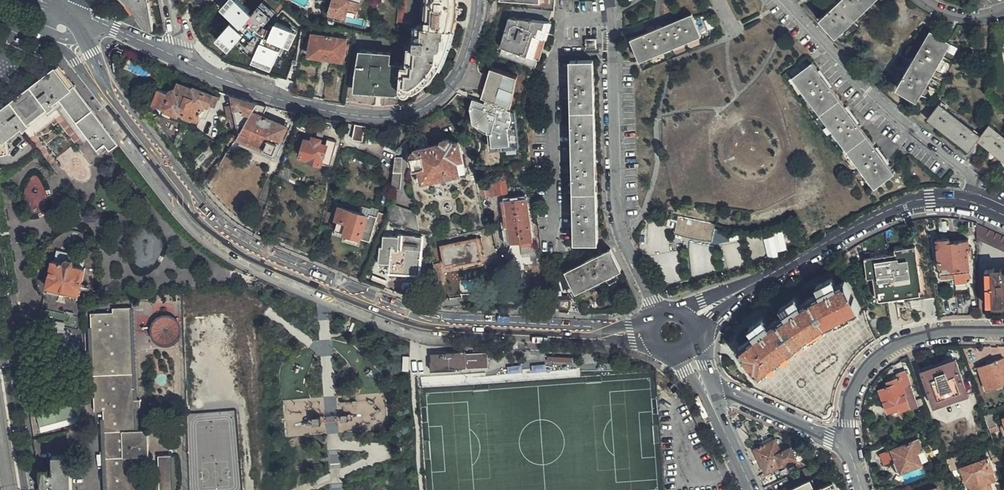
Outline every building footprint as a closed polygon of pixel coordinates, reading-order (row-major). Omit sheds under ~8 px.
[(151,29),(154,29),(149,0),(125,0),(151,29)] [(329,14),(335,15),(343,17),(345,17),(355,19),(356,13),(358,13),(361,4),(347,0),(333,0),(329,14)] [(400,91),(405,93),(408,94),(409,93),(412,89),(417,89),(427,81),(432,76),(438,67),(441,62),(447,50),(452,37),(455,26),(458,0),(428,0),(427,26),(417,25),(415,47),(410,47),(409,61),(410,61),(410,65),(402,64),(400,91)] [(553,9),(554,0),(538,0),(537,8),(553,9)] [(873,0),(838,0),(820,17),(836,35),(873,0)] [(283,32),(287,27),(274,17),(271,20),(266,16),(266,12),(264,6),(254,8),(257,22),(254,23),(242,25),(246,40),(258,37),(271,48),(278,54),(290,38),(283,32)] [(398,20),(406,20),(407,7),(398,7),(398,20)] [(494,31),(488,50),(534,64),(553,9),(537,8),(497,7),(494,31)] [(335,15),(329,14),(327,21),(333,23),(335,15)] [(700,36),(691,14),(630,38),(639,61),(700,36)] [(246,40),(242,25),(237,27),(243,46),(258,43),(268,51),(271,48),(258,37),(246,40)] [(294,33),(287,27),(283,32),(290,38),(294,33)] [(917,98),(950,41),(930,29),(922,42),(909,64),(897,86),(917,98)] [(310,52),(327,56),(331,37),(313,33),(310,52)] [(331,37),(327,56),(344,58),(347,39),(331,37)] [(595,48),(595,39),(585,39),(585,49),(595,48)] [(397,93),(400,91),(402,64),(391,63),(391,53),(360,50),(356,73),(356,90),(397,93)] [(597,240),(593,60),(572,61),(574,241),(597,240)] [(893,171),(811,63),(793,77),(806,95),(848,150),(874,186),(893,171)] [(105,150),(108,153),(119,145),(58,66),(31,87),(34,92),(42,104),(47,111),(53,106),(51,103),(58,98),(100,153),(100,154),(105,150)] [(490,144),(513,141),(508,108),(506,107),(506,105),(509,106),(518,77),(489,68),(480,97),(484,98),(483,102),(471,98),(468,107),(471,122),(472,123),(485,131),(485,132),(488,131),(490,144)] [(206,104),(210,94),(194,88),(193,90),(177,84),(174,91),(172,94),(170,94),(168,94),(156,89),(151,102),(160,106),(160,108),(175,114),(176,112),(195,119),(197,116),(199,115),(200,116),(202,112),(199,111),(200,108),(202,102),(206,104)] [(229,93),(217,90),(215,96),(226,101),(229,93)] [(32,112),(42,104),(34,92),(24,100),(14,108),(23,119),(32,112)] [(234,137),(237,137),(248,120),(255,101),(233,94),(234,105),(225,107),(228,119),(230,118),(234,137)] [(903,100),(897,106),(902,111),(908,104),(903,100)] [(248,120),(237,137),(274,154),(275,152),(279,154),(283,143),(280,140),(285,125),(261,115),(266,104),(255,101),(248,120)] [(987,123),(980,134),(939,102),(927,119),(968,150),(978,139),(1003,160),(1003,136),(987,123)] [(8,153),(5,139),(19,128),(22,131),(28,126),(23,119),(14,108),(10,103),(0,111),(0,155),(8,153)] [(512,108),(508,108),(513,141),(490,144),(488,131),(485,132),(488,150),(517,146),(512,108)] [(364,125),(353,123),(351,138),(361,140),(364,125)] [(480,132),(485,131),(472,123),(473,128),(480,132)] [(237,137),(235,142),(272,158),(274,154),(237,137)] [(311,141),(303,138),(302,145),(299,156),(309,158),(308,160),(309,160),(317,162),(319,163),(319,162),(329,164),(335,140),(326,138),(324,144),(318,142),(311,141)] [(463,170),(457,140),(454,140),(452,141),(451,140),(447,140),(447,138),(446,138),(440,139),(440,142),(427,145),(419,146),(414,148),(414,149),(411,150),(411,152),(410,154),(409,155),(411,167),(413,168),(416,181),(431,178),(436,181),(445,179),(446,177),(447,174),(463,170)] [(419,146),(427,145),(426,138),(417,139),(419,146)] [(119,145),(108,153),(110,155),(120,147),(119,145)] [(400,155),(392,156),(389,187),(398,187),(400,171),(399,171),(400,155)] [(489,194),(495,193),(494,181),(487,182),(489,194)] [(525,197),(507,199),(508,207),(509,221),(505,221),(504,221),(504,224),(506,225),(507,242),(521,241),(521,244),(532,242),(525,197)] [(375,216),(377,211),(360,205),(343,201),(341,208),(364,214),(364,216),(366,217),(367,214),(375,216)] [(417,226),(414,210),(388,202),(387,211),(387,218),(417,228),(417,226)] [(382,223),(386,214),(377,211),(375,216),(367,214),(366,217),(364,216),(364,214),(341,208),(339,207),(335,218),(336,218),(333,228),(346,232),(357,235),(359,235),(360,235),(360,238),(368,241),(370,234),(374,222),(375,222),(382,223)] [(709,241),(713,223),(680,216),(676,235),(694,240),(709,241)] [(975,222),(976,239),(1003,251),(1003,235),(975,222)] [(417,272),(420,236),(413,235),(412,234),(397,232),(397,235),(381,235),(381,245),(378,245),(377,260),(388,262),(388,271),(417,272)] [(768,257),(778,255),(778,250),(787,248),(784,233),(765,236),(768,257)] [(451,264),(461,262),(479,259),(475,238),(439,245),(443,264),(451,263),(451,264)] [(967,240),(952,241),(949,242),(949,239),(936,240),(940,275),(955,274),(970,272),(967,251),(969,250),(967,240)] [(897,303),(936,298),(933,278),(928,246),(895,250),(895,253),(886,255),(865,258),(867,278),(873,277),(877,304),(887,302),(897,301),(897,303)] [(575,290),(621,269),(611,247),(565,269),(575,290)] [(81,280),(84,264),(72,262),(72,259),(70,258),(65,257),(62,257),(62,260),(51,258),(46,285),(48,286),(46,291),(77,296),(78,290),(80,290),(81,280)] [(479,259),(461,262),(462,267),(478,264),(480,264),(479,259)] [(370,283),(379,286),(385,270),(377,266),(370,283)] [(1002,274),(1002,270),(985,271),(987,305),(1003,304),(1003,273),(1002,274)] [(971,285),(970,272),(955,274),(955,281),(956,286),(971,285)] [(955,274),(940,275),(941,282),(955,281),(955,274)] [(860,311),(854,298),(852,299),(849,293),(852,292),(846,281),(837,285),(832,278),(816,285),(820,294),(811,298),(801,304),(795,296),(780,307),(785,315),(778,320),(777,318),(768,324),(763,318),(748,328),(753,336),(738,348),(760,376),(794,351),(793,350),(822,331),(860,311)] [(90,317),(92,371),(94,413),(102,412),(104,489),(172,489),(171,457),(156,457),(157,489),(137,489),(135,458),(147,458),(146,432),(134,432),(133,411),(139,411),(139,402),(133,402),(131,364),(130,310),(111,310),(111,316),(90,317)] [(870,326),(865,311),(821,334),(797,351),(797,352),(770,372),(751,387),(821,419),(826,420),(830,417),(832,412),(833,406),(834,399),(836,390),(841,376),(847,367),(854,358),(865,348),(877,339),(870,326)] [(489,350),(431,352),(432,368),(489,366),(489,350)] [(991,361),(978,365),(987,390),(1003,383),(1003,357),(991,361)] [(968,391),(975,389),(970,375),(963,378),(956,358),(939,364),(922,370),(933,402),(941,399),(942,401),(959,394),(959,393),(967,390),(968,391)] [(900,377),(892,380),(893,382),(887,385),(879,387),(887,410),(899,405),(901,409),(909,407),(910,410),(918,407),(905,369),(898,371),(900,377)] [(41,430),(81,421),(76,399),(36,408),(41,430)] [(903,415),(901,409),(899,405),(887,410),(890,420),(903,415)] [(997,424),(993,411),(984,413),(988,427),(997,424)] [(388,425),(387,413),(373,414),(375,426),(388,425)] [(883,464),(892,460),(895,459),(899,467),(900,470),(920,462),(916,451),(921,449),(917,438),(879,454),(881,460),(883,464)] [(798,449),(788,444),(780,449),(775,439),(753,449),(762,466),(773,462),(775,465),(800,453),(798,449)] [(993,440),(985,443),(990,455),(998,452),(993,440)] [(946,458),(951,471),(958,468),(954,455),(946,458)] [(39,489),(41,489),(49,489),(70,487),(68,456),(51,457),(52,473),(48,473),(47,469),(40,470),(41,481),(38,481),(39,489)] [(990,481),(986,470),(990,469),(992,468),(987,457),(964,466),(960,467),(964,479),(967,478),(971,489),(993,489),(990,481)] [(784,477),(769,484),(772,489),(774,489),(786,484),(784,477)] [(832,480),(823,484),(823,485),(812,489),(808,480),(788,489),(837,489),(835,487),(832,480)]
